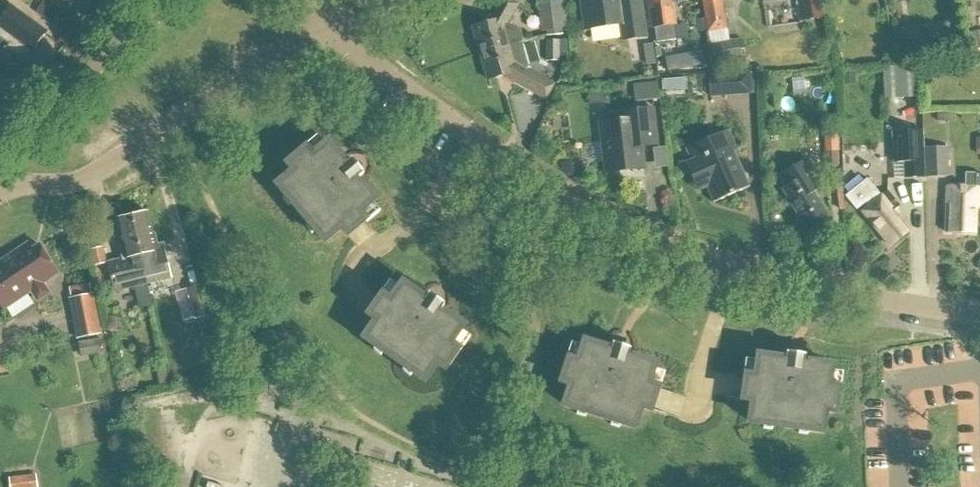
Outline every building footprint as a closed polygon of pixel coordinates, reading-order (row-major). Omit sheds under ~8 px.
[(67,10),(74,0),(54,0),(67,10)] [(480,55),(508,47),(522,42),(519,32),(507,25),(518,6),(508,0),(501,0),(488,24),(472,29),(480,55)] [(585,30),(621,25),(623,41),(647,37),(641,0),(581,0),(585,30)] [(655,29),(657,43),(676,40),(674,26),(676,26),(672,0),(646,0),(650,29),(655,29)] [(708,32),(727,28),(722,0),(702,0),(708,32)] [(798,23),(823,20),(820,0),(795,0),(798,23)] [(61,14),(44,2),(36,13),(53,25),(61,14)] [(560,3),(538,5),(541,33),(547,33),(547,37),(564,35),(560,3)] [(29,58),(46,34),(10,7),(0,20),(0,39),(3,41),(9,45),(29,58)] [(960,33),(950,34),(951,46),(962,44),(960,33)] [(970,39),(972,50),(979,49),(979,37),(970,39)] [(558,40),(546,40),(546,62),(558,62),(558,40)] [(743,40),(711,45),(715,69),(747,65),(743,40)] [(522,42),(508,47),(480,55),(487,81),(502,76),(530,91),(547,101),(555,86),(538,77),(527,70),(529,67),(522,42)] [(0,57),(0,75),(5,78),(3,81),(13,88),(15,86),(28,95),(46,70),(29,58),(9,45),(0,57)] [(883,95),(920,95),(920,64),(883,64),(883,95)] [(842,72),(842,86),(855,86),(856,72),(842,72)] [(754,73),(709,77),(710,98),(755,95),(754,73)] [(650,88),(652,100),(660,99),(659,87),(650,88)] [(621,113),(622,122),(601,124),(606,173),(644,169),(642,148),(657,146),(653,110),(621,113)] [(955,112),(937,113),(937,122),(955,121),(955,112)] [(713,203),(713,204),(750,188),(749,187),(748,187),(732,152),(736,150),(728,132),(687,150),(692,162),(688,164),(700,190),(707,187),(714,202),(713,203)] [(837,132),(825,132),(826,168),(838,167),(837,132)] [(923,133),(892,133),(892,165),(904,164),(904,179),(924,179),(923,133)] [(288,165),(294,172),(277,186),(324,242),(341,228),(347,236),(365,221),(359,213),(376,199),(358,179),(364,174),(352,159),(346,164),(329,143),(312,157),(306,149),(288,165)] [(947,149),(924,149),(925,179),(948,178),(947,149)] [(824,187),(807,160),(780,177),(786,188),(782,190),(806,229),(827,216),(813,194),(824,187)] [(965,188),(947,188),(945,233),(974,234),(975,208),(979,208),(979,188),(979,175),(965,174),(965,188)] [(881,196),(867,179),(845,197),(856,211),(865,204),(867,207),(862,212),(890,247),(910,232),(893,211),(899,206),(887,191),(881,196)] [(148,212),(133,215),(137,236),(142,256),(143,255),(150,283),(172,278),(165,250),(160,251),(156,234),(153,232),(148,212)] [(137,236),(133,215),(117,219),(122,239),(120,243),(124,260),(118,261),(107,263),(115,292),(125,289),(133,287),(150,283),(143,255),(142,256),(137,236)] [(44,284),(58,274),(50,263),(51,263),(39,246),(32,250),(28,244),(0,263),(0,304),(4,310),(30,293),(38,303),(51,294),(44,284)] [(88,250),(92,267),(107,263),(104,247),(88,250)] [(382,296),(369,315),(377,321),(364,339),(424,381),(436,364),(444,369),(458,350),(450,344),(463,327),(441,311),(444,305),(429,294),(425,300),(403,284),(390,302),(382,296)] [(71,298),(68,299),(76,340),(102,335),(94,294),(92,295),(71,299),(71,298)] [(181,334),(173,336),(179,361),(201,356),(193,318),(178,321),(181,334)] [(103,339),(78,343),(81,358),(106,354),(103,339)] [(585,343),(578,363),(569,360),(562,383),(571,386),(564,406),(634,429),(640,408),(650,411),(657,389),(648,386),(654,365),(629,357),(631,350),(612,344),(610,351),(585,343)] [(746,377),(743,401),(753,402),(750,423),(822,433),(825,411),(835,413),(838,389),(828,388),(831,367),(804,363),(805,356),(786,354),(785,361),(758,357),(756,379),(746,377)] [(10,486),(38,486),(36,475),(9,479),(10,486)]
